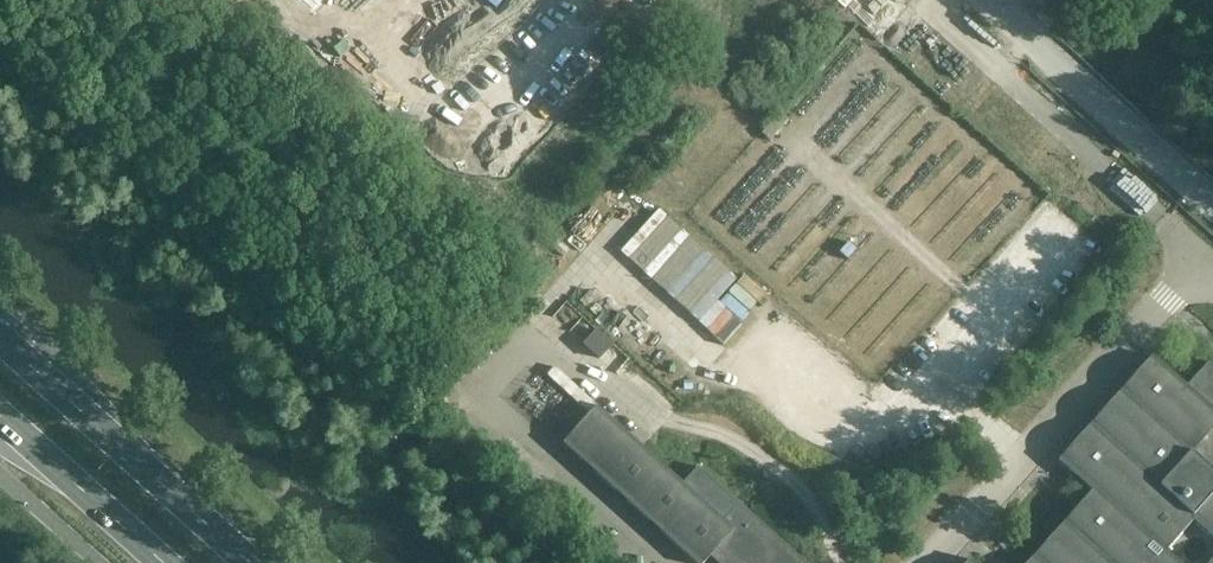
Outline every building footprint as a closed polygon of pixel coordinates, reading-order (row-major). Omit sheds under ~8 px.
[(310,13),(321,0),(296,0),(310,13)] [(1038,226),(1056,203),(1050,198),(1032,221),(1038,226)] [(617,244),(719,335),(738,314),(741,316),(764,291),(745,274),(741,279),(659,206),(649,218),(644,214),(617,244)] [(1208,362),(1187,386),(1153,355),(1058,461),(1092,491),(1028,562),(1212,562),(1212,366),(1208,362)] [(698,467),(683,484),(597,406),(563,444),(696,562),(704,562),(710,557),(717,562),(805,562),(698,467)]
